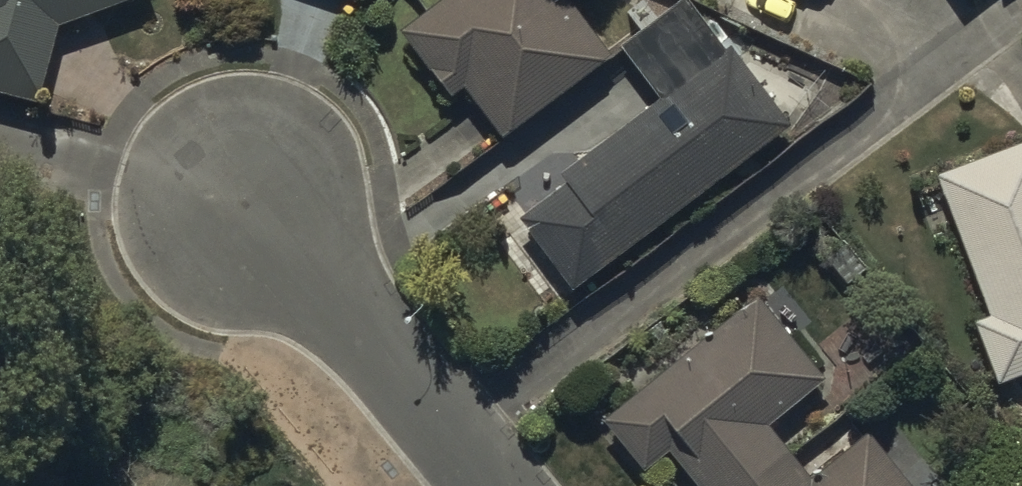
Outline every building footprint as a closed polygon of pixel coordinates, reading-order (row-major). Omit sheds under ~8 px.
[(38,114),(59,34),(154,1),(154,0),(0,0),(0,104),(38,114)] [(372,8),(375,0),(348,0),(372,8)] [(610,66),(560,0),(461,0),(401,45),(449,109),(462,98),(500,148),(610,66)] [(725,60),(687,7),(619,57),(658,111),(523,209),(530,218),(514,230),(565,300),(791,136),(732,55),(725,60)] [(937,183),(989,328),(976,332),(998,392),(1021,383),(1021,152),(937,183)] [(667,463),(686,485),(805,485),(766,440),(827,389),(756,305),(602,433),(643,483),(667,463)] [(865,442),(813,485),(902,485),(865,442)]
